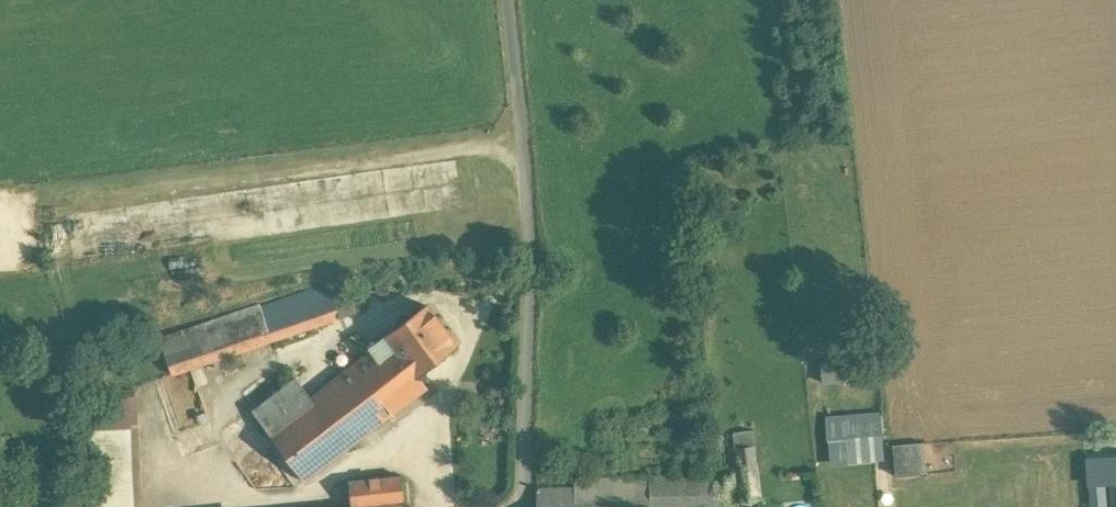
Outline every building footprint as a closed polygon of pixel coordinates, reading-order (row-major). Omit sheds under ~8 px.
[(403,282),(403,280),(403,277),(401,275),(399,273),(396,273),(394,273),(391,275),(390,277),(389,280),(390,283),(391,285),(394,286),(396,287),(399,286),(401,285),(403,282)] [(346,277),(301,292),(313,326),(358,311),(352,295),(346,277)] [(387,288),(388,285),(387,282),(386,280),(383,279),(381,278),(378,279),(376,280),(374,282),(374,285),(374,288),(376,290),(378,291),(381,292),(383,291),(386,290),(387,288)] [(364,291),(352,295),(358,311),(369,307),(364,291)] [(301,292),(260,307),(272,340),(272,341),(313,326),(301,292)] [(259,303),(234,312),(246,349),(272,340),(260,307),(259,303)] [(427,305),(387,335),(418,374),(456,345),(427,305)] [(234,312),(177,331),(190,368),(246,349),(234,312)] [(177,331),(158,338),(171,375),(190,368),(177,331)] [(372,345),(351,335),(253,411),(305,481),(428,387),(418,374),(387,335),(386,334),(372,345)] [(826,380),(860,379),(859,357),(825,358),(826,380)] [(134,392),(116,392),(116,397),(117,403),(135,402),(134,396),(134,392)] [(137,396),(134,396),(135,402),(117,403),(116,397),(88,398),(92,506),(143,506),(137,396)] [(882,414),(827,418),(828,440),(846,438),(883,436),(882,414)] [(752,431),(733,433),(735,447),(754,445),(752,431)] [(883,436),(846,438),(847,461),(885,458),(883,436)] [(894,445),(896,476),(927,474),(925,443),(894,445)] [(735,447),(728,448),(734,501),(761,497),(754,445),(735,447)] [(723,474),(705,475),(708,504),(727,503),(723,474)] [(705,475),(649,476),(650,505),(708,504),(705,475)] [(350,506),(405,506),(402,476),(349,481),(352,506),(350,506)] [(1106,505),(1103,480),(1086,482),(1089,506),(1106,505)] [(576,487),(537,488),(537,505),(577,504),(576,487)] [(734,501),(735,506),(762,506),(761,497),(734,501)]
